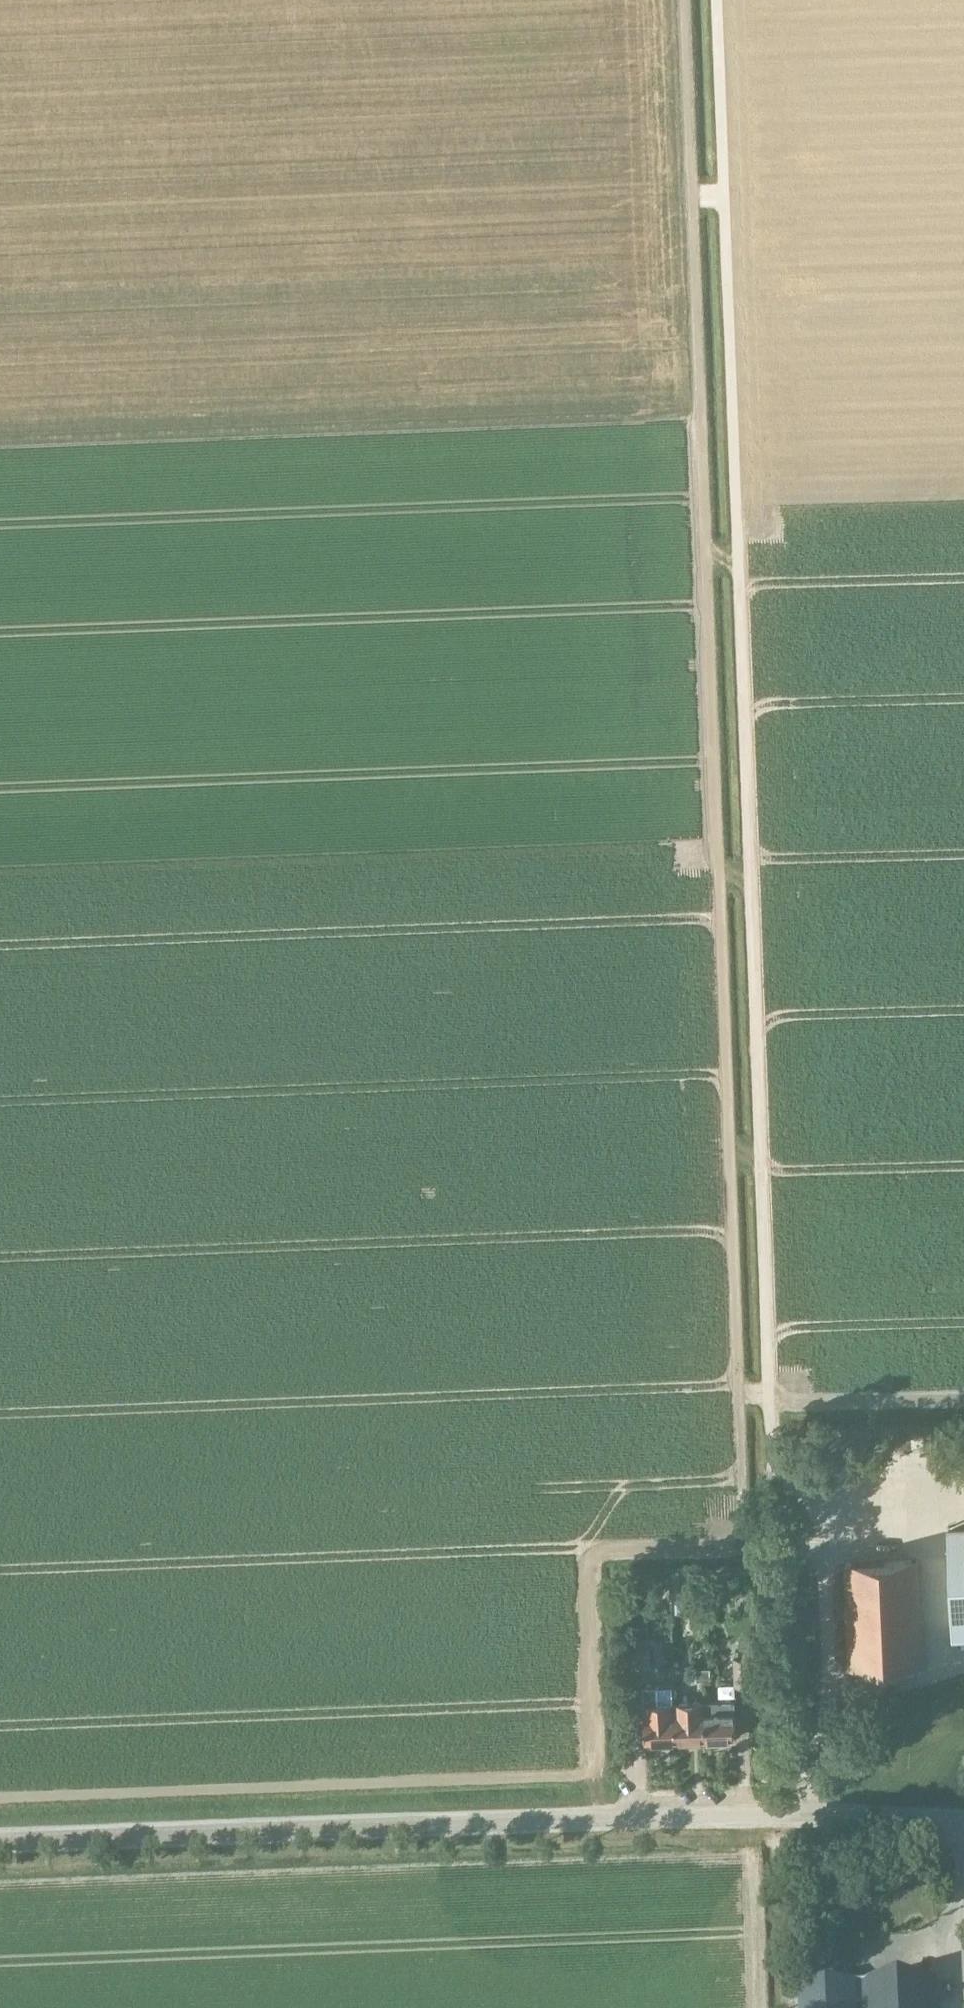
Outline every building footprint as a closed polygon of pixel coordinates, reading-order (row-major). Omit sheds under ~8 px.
[(918,1468),(937,1468),(937,1456),(918,1456),(918,1468)] [(947,1527),(951,1630),(963,1629),(963,1527),(947,1527)] [(848,1667),(921,1664),(916,1558),(844,1562),(848,1667)] [(672,1601),(699,1600),(698,1584),(671,1584),(672,1601)] [(748,1655),(732,1656),(734,1684),(750,1683),(748,1655)] [(675,1739),(673,1703),(672,1685),(642,1687),(644,1741),(675,1739)] [(735,1737),(734,1711),(734,1700),(703,1701),(705,1738),(735,1737)] [(675,1739),(705,1738),(703,1701),(673,1703),(675,1739)] [(800,2007),(857,2007),(856,2004),(864,2004),(864,2007),(937,2007),(935,1977),(867,1980),(799,1983),(800,2007)]
